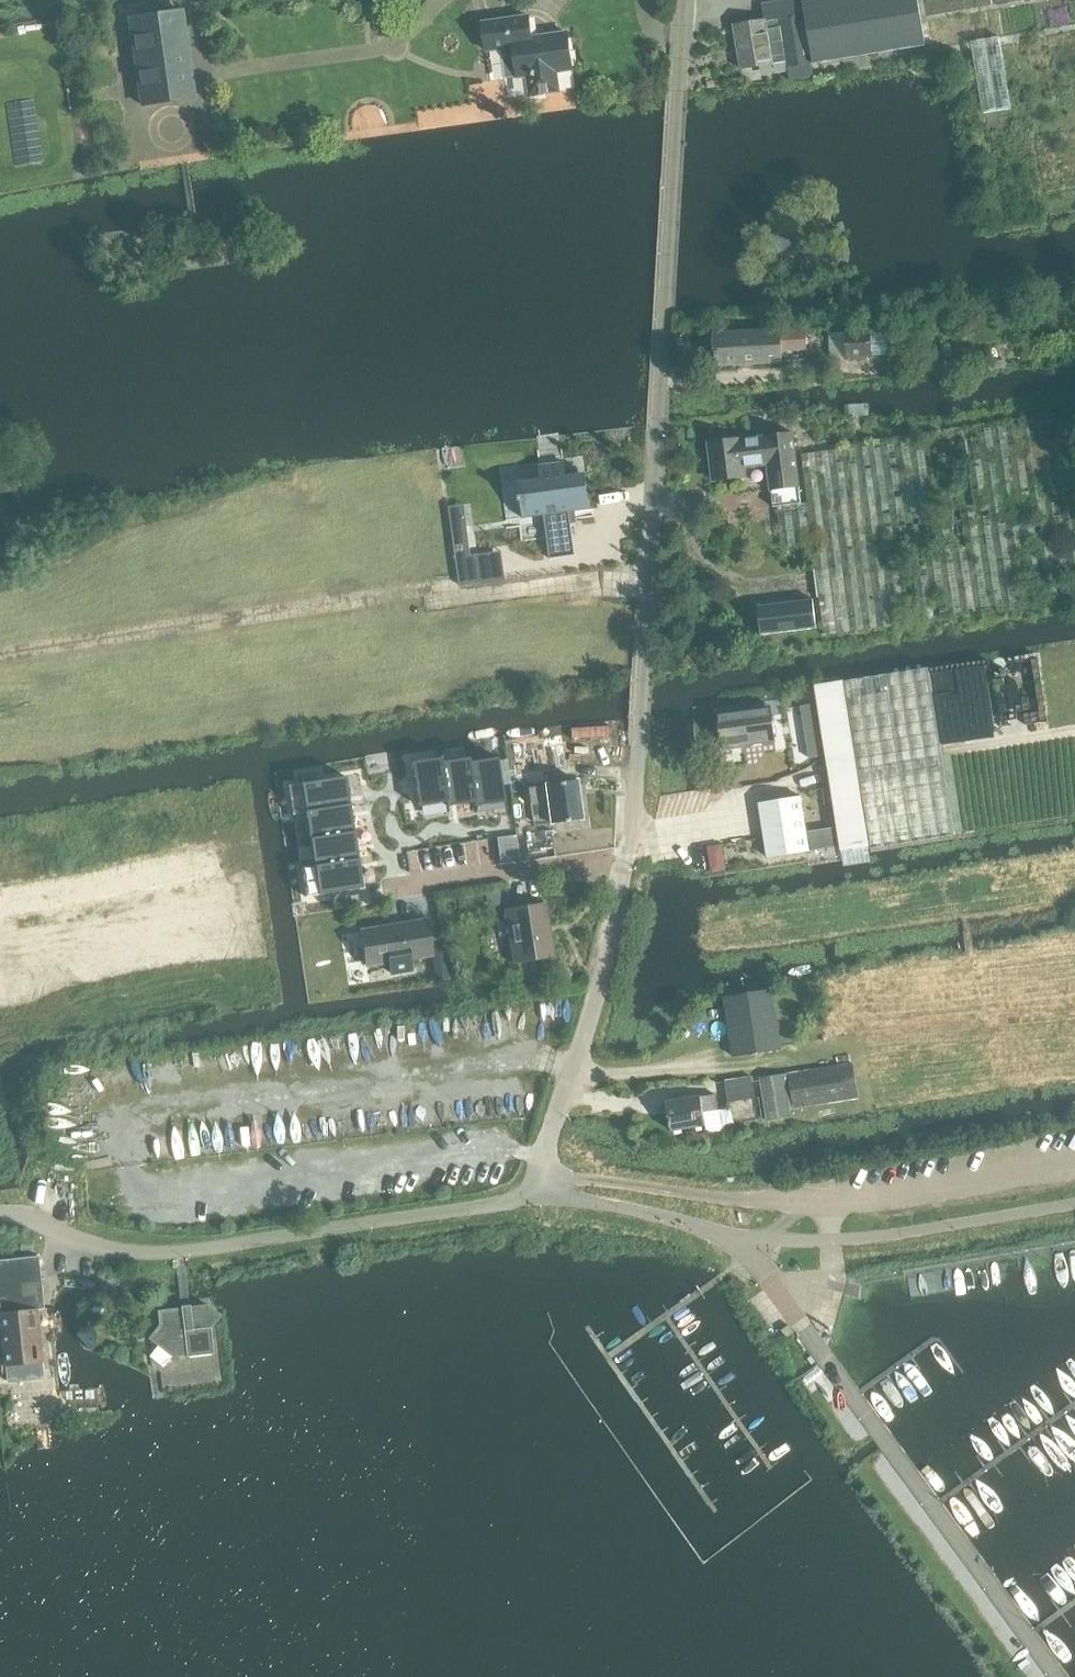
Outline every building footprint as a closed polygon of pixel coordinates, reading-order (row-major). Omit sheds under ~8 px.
[(734,24),(741,68),(786,61),(790,81),(813,77),(814,77),(812,63),(802,0),(782,0),(761,3),(764,19),(734,24)] [(812,63),(925,45),(917,0),(802,0),(812,63)] [(142,102),(194,95),(182,8),(130,15),(142,102)] [(561,91),(558,69),(572,67),(567,31),(532,36),(529,15),(483,21),(487,51),(512,47),(513,56),(510,61),(511,68),(515,72),(516,78),(526,77),(529,96),(561,91)] [(1009,108),(998,37),(971,41),(982,113),(1009,108)] [(775,230),(766,237),(767,238),(777,252),(787,245),(775,231),(775,230)] [(831,329),(832,353),(845,352),(844,328),(831,329)] [(846,358),(872,357),(870,329),(844,330),(846,358)] [(713,334),(714,363),(780,359),(780,351),(805,350),(804,330),(779,332),(779,330),(713,334)] [(796,454),(803,502),(776,506),(781,547),(811,543),(818,599),(822,635),(1074,599),(1074,410),(866,441),(868,446),(796,454)] [(793,433),(763,437),(764,438),(752,440),(735,442),(735,439),(709,443),(714,479),(741,475),(740,466),(767,463),(771,491),(773,506),(776,506),(803,502),(796,454),(793,433)] [(545,521),(550,558),(576,555),(570,511),(587,509),(582,473),(566,476),(564,462),(540,465),(542,479),(536,480),(536,481),(523,482),(524,490),(523,490),(524,495),(519,496),(520,501),(525,500),(528,517),(548,514),(549,521),(545,521)] [(467,532),(453,534),(456,557),(470,555),(467,532)] [(815,628),(812,598),(756,604),(760,633),(815,628)] [(780,799),(759,802),(767,857),(810,851),(842,845),(843,850),(955,832),(929,667),(817,685),(820,703),(820,704),(822,722),(827,755),(836,811),(839,826),(807,831),(801,795),(780,799)] [(816,685),(801,688),(811,757),(827,755),(816,685)] [(722,748),(772,740),(766,705),(716,713),(722,748)] [(441,757),(411,761),(418,806),(446,801),(440,761),(441,761),(441,757)] [(441,761),(440,761),(446,801),(446,806),(473,801),(474,801),(468,761),(469,761),(468,757),(441,761)] [(469,761),(468,761),(474,801),(473,801),(474,806),(503,801),(500,775),(509,774),(506,759),(497,760),(496,757),(469,761)] [(302,782),(288,785),(292,814),(305,812),(309,838),(354,831),(345,776),(318,780),(316,769),(300,772),(302,782)] [(552,823),(583,819),(579,779),(545,783),(545,785),(530,787),(533,805),(549,803),(552,823)] [(513,816),(500,818),(502,828),(515,825),(513,816)] [(515,825),(502,828),(504,837),(506,836),(516,835),(517,834),(515,825)] [(313,865),(300,867),(305,896),(362,887),(354,831),(309,838),(313,865)] [(516,835),(506,836),(508,847),(517,846),(516,835)] [(721,844),(707,846),(712,872),(726,869),(721,844)] [(517,846),(508,847),(509,859),(519,858),(517,846)] [(392,889),(384,891),(385,901),(394,900),(392,889)] [(384,891),(375,892),(377,903),(385,901),(384,891)] [(507,893),(494,895),(496,908),(509,906),(507,893)] [(515,963),(553,956),(544,906),(506,913),(515,963)] [(426,924),(361,936),(367,970),(389,966),(390,972),(411,968),(410,962),(432,958),(430,948),(426,924)] [(444,945),(430,948),(432,958),(436,980),(450,977),(444,945)] [(724,996),(733,1056),(757,1052),(781,1048),(772,988),(724,996)] [(857,1097),(854,1081),(851,1062),(788,1072),(760,1077),(766,1120),(790,1116),(790,1107),(857,1097)] [(725,1079),(729,1101),(755,1097),(752,1076),(725,1079)] [(701,1096),(666,1102),(671,1131),(705,1126),(703,1112),(718,1109),(716,1094),(701,1097),(701,1096)] [(0,1260),(0,1312),(44,1308),(38,1256),(0,1260)] [(90,1304),(91,1313),(103,1312),(102,1303),(90,1304)] [(212,1353),(209,1328),(221,1315),(207,1304),(183,1307),(157,1310),(158,1323),(148,1337),(171,1357),(212,1353)] [(0,1313),(0,1340),(3,1366),(42,1362),(37,1310),(0,1313)] [(89,1325),(77,1335),(91,1351),(103,1340),(89,1325)] [(789,1325),(781,1330),(786,1337),(794,1332),(789,1325)]
